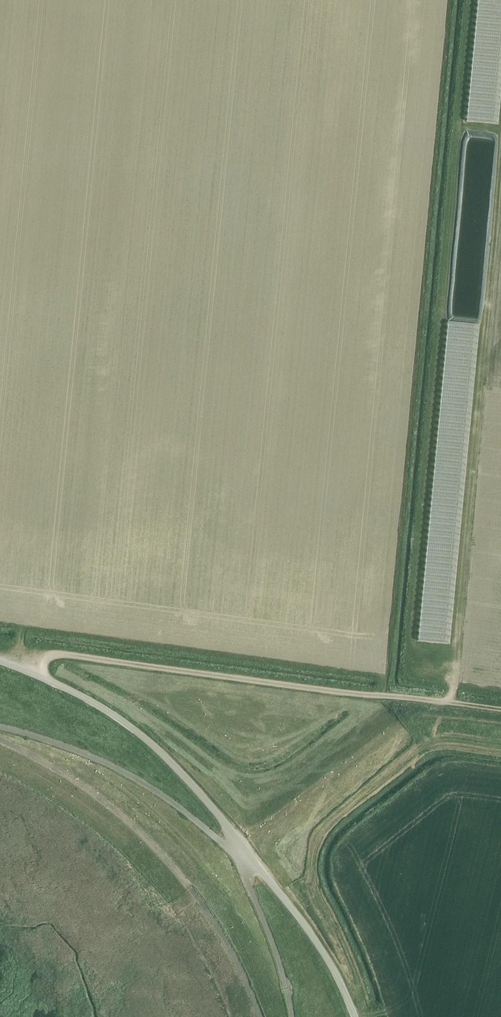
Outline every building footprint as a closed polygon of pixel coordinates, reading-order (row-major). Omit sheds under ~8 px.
[(467,120),(498,123),(500,91),(500,0),(478,0),(467,120)]
